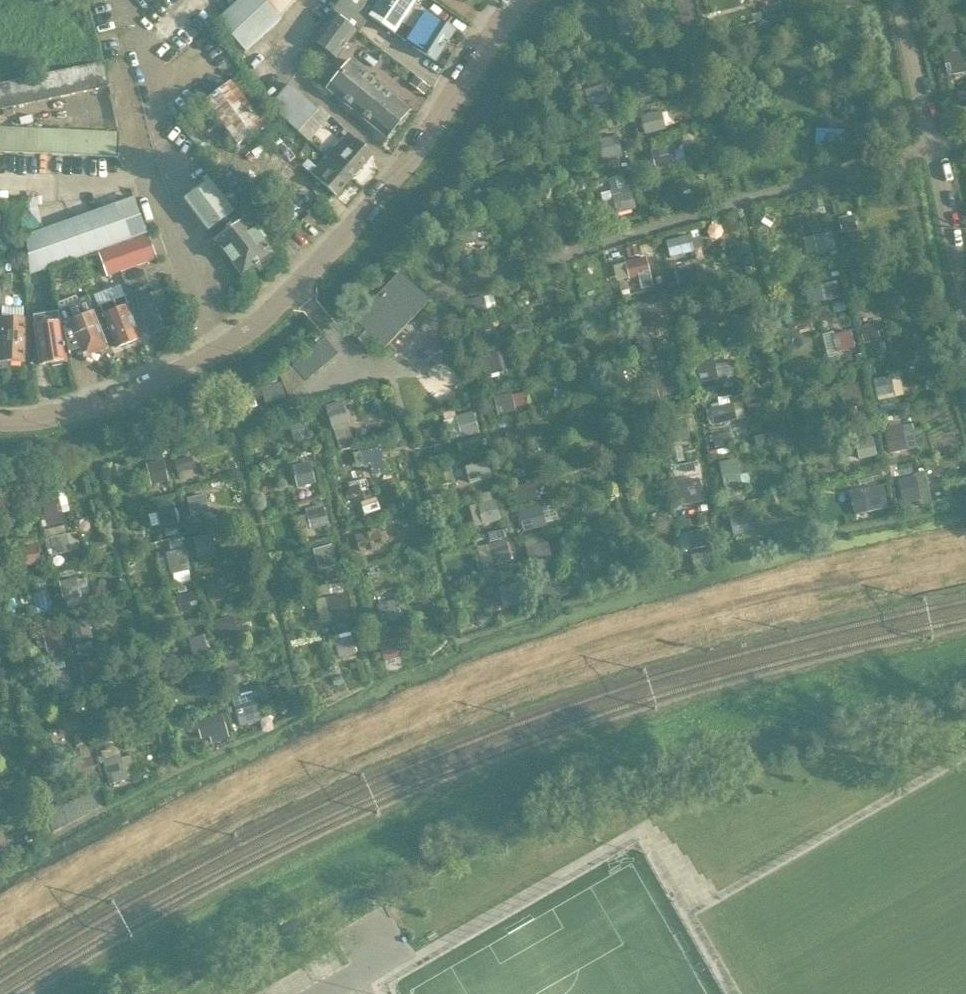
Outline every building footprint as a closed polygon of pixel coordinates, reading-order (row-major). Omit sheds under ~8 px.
[(261,0),(240,0),(217,21),(244,51),(280,19),(279,18),(261,0)] [(279,18),(295,0),(261,0),(279,18)] [(455,31),(425,12),(408,0),(338,0),(331,11),(335,15),(355,30),(359,33),(369,17),(435,61),(455,31)] [(334,55),(355,30),(335,15),(315,40),(334,55)] [(620,36),(640,31),(636,15),(616,19),(620,36)] [(938,35),(955,31),(951,16),(935,20),(938,35)] [(944,56),(949,77),(965,73),(965,68),(962,52),(944,56)] [(410,110),(350,61),(327,89),(334,94),(387,138),(410,110)] [(108,87),(103,62),(0,84),(0,110),(108,87)] [(231,81),(204,100),(237,145),(264,126),(231,81)] [(330,117),(320,108),(317,110),(289,85),(270,105),(308,142),(330,117)] [(589,108),(610,103),(606,87),(586,91),(589,108)] [(662,110),(659,111),(640,115),(644,135),(666,130),(662,110)] [(118,133),(0,128),(0,152),(117,158),(118,133)] [(345,137),(326,157),(351,180),(372,155),(343,128),(340,132),(345,137)] [(844,147),(845,131),(817,129),(816,146),(844,147)] [(622,155),(618,137),(597,141),(601,160),(622,155)] [(506,158),(499,144),(482,153),(489,167),(506,158)] [(676,163),(672,147),(652,152),(656,168),(676,163)] [(351,180),(326,157),(316,168),(311,174),(336,197),(351,180)] [(308,161),(303,167),(311,174),(316,168),(308,161)] [(184,199),(205,227),(208,231),(220,222),(232,213),(209,181),(184,199)] [(683,207),(679,185),(661,188),(666,210),(683,207)] [(258,198),(249,186),(235,198),(243,209),(258,198)] [(490,201),(484,187),(464,195),(470,209),(490,201)] [(616,212),(634,208),(631,194),(613,198),(616,212)] [(39,197),(22,199),(24,228),(42,227),(39,197)] [(132,198),(27,235),(40,271),(145,234),(132,198)] [(19,208),(3,209),(3,227),(19,227),(19,208)] [(842,233),(857,230),(854,216),(839,219),(842,233)] [(272,254),(245,217),(227,231),(220,222),(208,231),(242,276),(255,267),(258,271),(263,268),(259,264),(272,254)] [(471,223),(451,230),(456,245),(476,239),(471,223)] [(834,249),(831,232),(813,236),(816,253),(834,249)] [(693,252),(689,235),(667,241),(672,258),(693,252)] [(100,252),(108,276),(155,259),(146,236),(100,252)] [(653,284),(646,257),(626,262),(630,279),(639,276),(642,287),(653,284)] [(695,282),(691,266),(675,269),(679,286),(695,282)] [(853,287),(866,284),(863,271),(850,274),(853,287)] [(398,273),(354,320),(383,347),(424,304),(424,297),(398,273)] [(840,298),(837,283),(821,286),(824,302),(840,298)] [(100,305),(126,296),(121,284),(96,293),(100,305)] [(134,293),(150,334),(161,330),(161,332),(171,328),(171,326),(174,325),(161,292),(148,297),(145,289),(134,293)] [(1,326),(0,362),(23,362),(24,346),(30,346),(29,319),(28,319),(23,319),(23,309),(4,308),(5,294),(0,294),(0,326),(1,326)] [(63,305),(80,299),(78,294),(57,302),(64,334),(72,331),(69,321),(63,305)] [(87,296),(80,299),(63,305),(69,321),(93,312),(87,296)] [(127,305),(124,297),(100,306),(103,314),(113,341),(116,348),(140,338),(127,305)] [(470,317),(486,313),(482,297),(466,301),(470,317)] [(662,319),(658,301),(638,305),(642,323),(662,319)] [(705,311),(702,311),(684,315),(688,331),(709,326),(705,311)] [(69,321),(72,331),(64,334),(68,355),(80,350),(83,359),(87,357),(93,360),(96,354),(108,349),(105,344),(95,317),(93,312),(69,321)] [(113,341),(103,314),(95,317),(105,344),(113,341)] [(476,341),(492,337),(488,321),(472,325),(476,341)] [(39,358),(40,365),(50,364),(52,366),(62,365),(63,362),(65,362),(59,322),(35,325),(38,352),(39,359),(39,358)] [(865,344),(878,341),(875,326),(862,329),(865,344)] [(837,353),(853,349),(850,333),(834,336),(837,353)] [(306,382),(338,354),(325,338),(293,366),(306,382)] [(505,371),(500,352),(479,358),(484,377),(505,371)] [(700,385),(716,381),(711,358),(695,362),(700,385)] [(677,396),(672,375),(653,379),(659,401),(677,396)] [(878,397),(893,394),(890,378),(874,381),(878,397)] [(286,398),(281,383),(261,389),(265,404),(286,398)] [(863,406),(858,383),(840,387),(845,410),(863,406)] [(516,412),(511,393),(494,398),(499,417),(516,412)] [(349,426),(341,402),(325,407),(332,431),(349,426)] [(735,421),(731,404),(709,409),(713,426),(735,421)] [(478,434),(473,412),(456,417),(462,438),(478,434)] [(690,439),(686,423),(685,418),(663,423),(668,444),(690,439)] [(907,450),(902,425),(885,429),(890,454),(907,450)] [(291,429),(294,443),(307,439),(303,426),(291,429)] [(859,458),(875,455),(872,438),(856,442),(859,458)] [(671,466),(684,463),(681,447),(668,450),(671,466)] [(378,450),(355,456),(358,467),(370,464),(372,472),(374,472),(375,474),(382,472),(381,470),(384,469),(378,450)] [(336,456),(340,467),(354,463),(351,451),(336,456)] [(532,475),(527,455),(505,460),(509,476),(510,480),(532,475)] [(196,468),(192,456),(174,461),(178,473),(196,468)] [(741,483),(736,459),(718,463),(720,471),(723,487),(741,483)] [(168,482),(163,460),(146,464),(151,486),(168,482)] [(492,478),(487,461),(465,467),(469,484),(492,478)] [(315,484),(310,463),(292,467),(297,488),(315,484)] [(369,469),(348,471),(352,504),(373,502),(369,469)] [(922,502),(916,477),(899,481),(904,505),(922,502)] [(706,503),(701,481),(678,486),(683,508),(706,503)] [(538,500),(534,483),(513,488),(517,505),(538,500)] [(889,508),(885,486),(863,491),(861,492),(866,513),(889,508)] [(64,524),(57,494),(41,498),(47,527),(64,524)] [(210,513),(206,495),(187,499),(192,518),(210,513)] [(500,521),(495,501),(478,505),(483,525),(500,521)] [(328,525),(323,505),(305,509),(310,529),(328,525)] [(178,524),(173,506),(156,510),(161,528),(178,524)] [(546,525),(541,507),(519,513),(523,531),(546,525)] [(756,550),(748,515),(731,519),(739,554),(756,550)] [(712,545),(708,528),(684,534),(689,552),(712,545)] [(218,554),(213,533),(193,538),(198,559),(218,554)] [(375,553),(371,535),(352,539),(356,558),(375,553)] [(51,540),(55,555),(71,551),(67,536),(51,540)] [(510,562),(505,541),(488,545),(493,566),(510,562)] [(530,564),(550,559),(546,543),(526,548),(530,564)] [(337,565),(332,544),(313,549),(318,570),(337,565)] [(39,564),(36,546),(11,550),(14,569),(39,564)] [(190,571),(184,549),(166,554),(171,575),(190,571)] [(460,557),(447,558),(449,576),(461,575),(460,557)] [(60,583),(64,599),(80,595),(76,579),(60,583)] [(228,597),(223,579),(204,584),(208,601),(228,597)] [(559,594),(555,580),(535,585),(539,600),(559,594)] [(521,605),(517,584),(497,588),(503,610),(521,605)] [(178,596),(182,612),(197,608),(193,592),(178,596)] [(39,607),(53,606),(52,594),(38,595),(39,607)] [(349,617),(343,594),(324,598),(330,621),(349,617)] [(401,621),(396,602),(378,606),(382,625),(401,621)] [(234,617),(230,618),(213,622),(219,644),(239,639),(234,617)] [(70,623),(75,642),(91,638),(86,619),(70,623)] [(64,650),(59,628),(42,632),(47,653),(64,650)] [(191,640),(195,656),(208,653),(204,636),(191,640)] [(355,653),(352,638),(351,636),(334,641),(338,658),(355,653)] [(401,659),(397,641),(381,645),(385,663),(401,659)] [(80,664),(85,683),(101,679),(96,660),(80,664)] [(242,684),(236,660),(223,664),(229,687),(242,684)] [(74,691),(69,670),(50,674),(55,695),(74,691)] [(209,671),(192,674),(196,696),(213,693),(209,671)] [(261,722),(256,706),(235,712),(239,728),(261,722)] [(117,724),(112,707),(94,713),(99,730),(117,724)] [(80,731),(75,714),(55,719),(60,736),(80,731)] [(208,720),(212,736),(228,732),(224,716),(208,720)] [(126,782),(119,757),(110,759),(103,761),(110,787),(126,782)] [(95,776),(91,759),(70,765),(74,782),(95,776)] [(53,832),(96,808),(93,796),(46,811),(53,832)]
